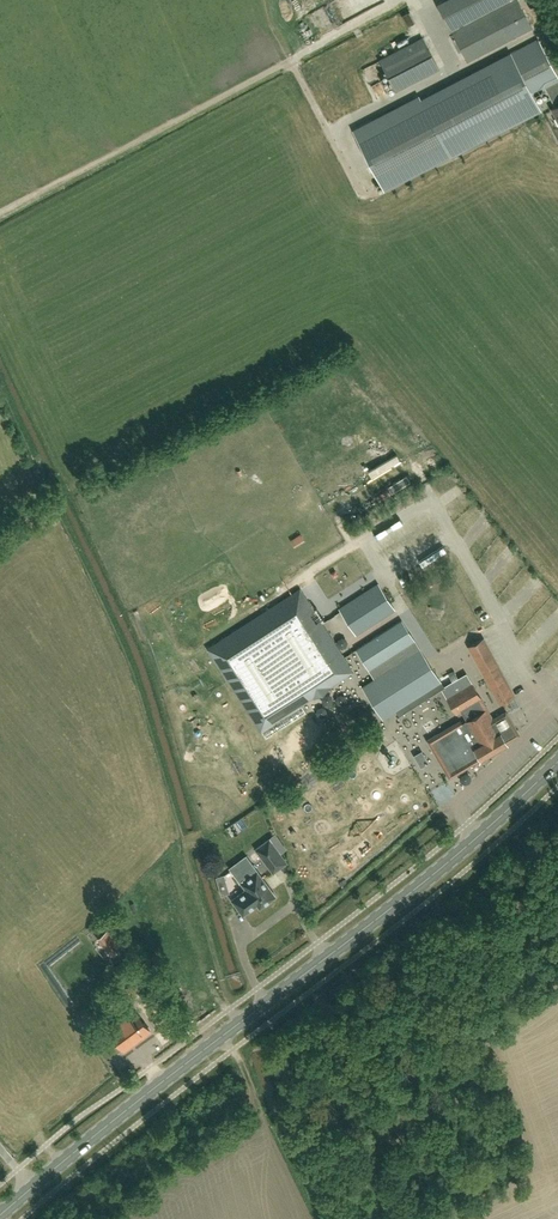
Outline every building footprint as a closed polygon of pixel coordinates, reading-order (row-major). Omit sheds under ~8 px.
[(323,31),(386,0),(339,0),(314,13),(323,31)] [(531,28),(517,0),(460,0),(440,10),(467,62),(531,28)] [(379,61),(395,92),(438,69),(422,38),(379,61)] [(557,83),(557,80),(537,39),(419,101),(418,99),(354,132),(382,187),(382,188),(447,155),(448,157),(539,110),(532,97),(545,90),(557,83)] [(374,83),(378,92),(386,89),(381,79),(374,83)] [(554,107),(551,109),(557,121),(557,83),(545,90),(554,107)] [(349,554),(341,558),(345,566),(353,563),(349,554)] [(384,592),(376,597),(371,589),(348,604),(364,629),(395,609),(384,592)] [(255,725),(328,678),(347,665),(298,590),(206,650),(255,725)] [(357,644),(334,602),(321,609),(344,652),(357,644)] [(440,681),(400,619),(355,648),(374,678),(395,710),(440,681)] [(511,698),(483,647),(479,639),(467,645),(500,704),(511,698)] [(456,714),(460,711),(466,721),(461,723),(459,720),(426,739),(448,777),(506,742),(505,740),(515,734),(516,730),(507,714),(503,714),(493,720),(466,674),(442,689),(456,714)] [(428,732),(438,726),(434,720),(425,726),(428,732)] [(423,766),(431,762),(425,749),(417,754),(423,766)] [(313,774),(304,781),(310,789),(319,782),(313,774)] [(374,793),(376,800),(384,798),(382,791),(374,793)] [(255,849),(265,863),(273,873),(287,863),(268,839),(255,849)] [(216,877),(218,884),(221,895),(228,893),(223,875),(216,877)] [(247,885),(259,902),(262,905),(275,896),(259,875),(247,885)] [(259,902),(247,885),(244,887),(245,889),(231,900),(242,915),(259,902)] [(120,946),(112,936),(106,929),(97,937),(112,954),(120,946)] [(139,972),(143,978),(151,974),(147,967),(139,972)] [(137,1008),(112,1029),(129,1049),(153,1028),(147,1021),(143,1015),(137,1008)]
